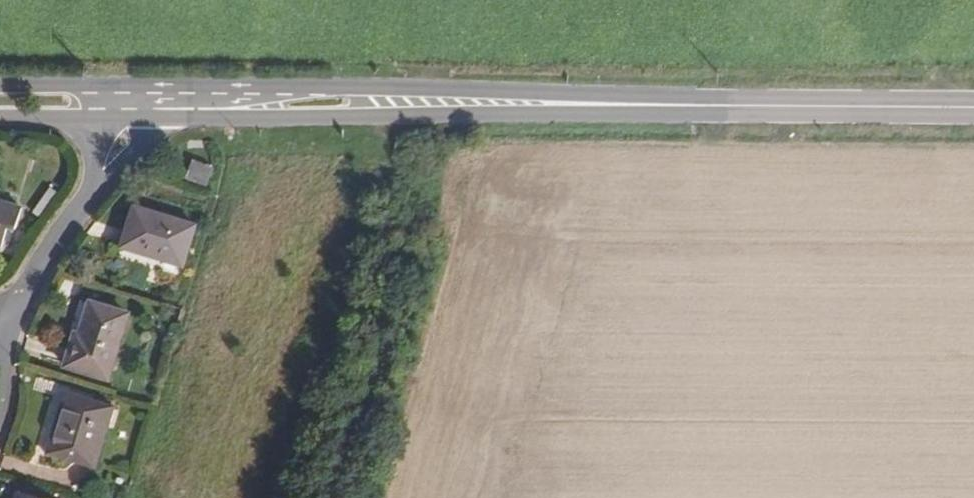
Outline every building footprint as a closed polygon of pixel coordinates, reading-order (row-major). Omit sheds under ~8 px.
[(187,140),(186,149),(204,149),(204,140),(187,140)] [(212,169),(193,161),(186,178),(206,186),(212,169)] [(0,202),(0,235),(9,205),(0,202)] [(133,207),(121,248),(152,258),(153,255),(183,264),(195,226),(133,207)] [(65,366),(107,379),(127,315),(90,303),(80,336),(75,334),(65,366)] [(65,393),(46,454),(95,469),(114,408),(65,393)]
